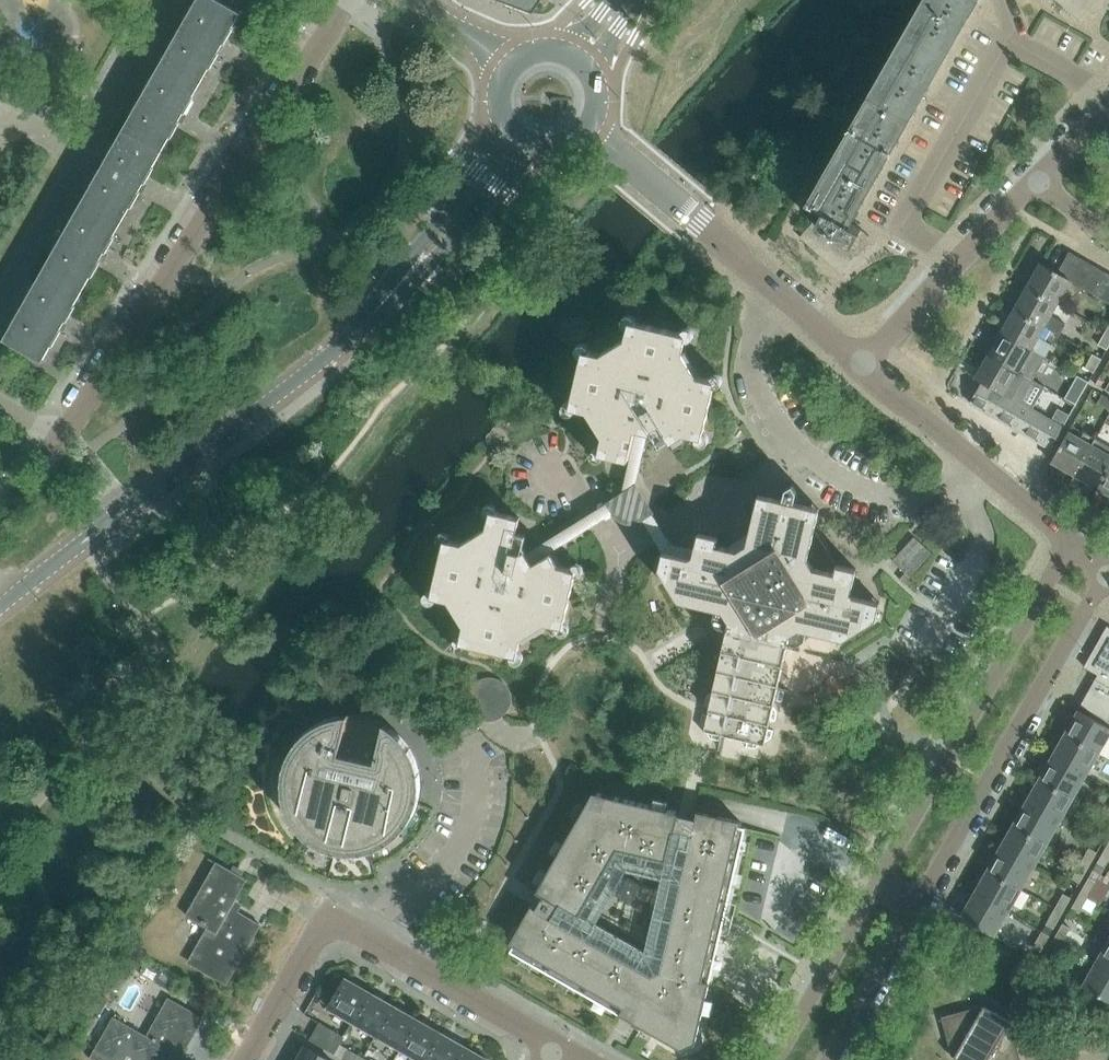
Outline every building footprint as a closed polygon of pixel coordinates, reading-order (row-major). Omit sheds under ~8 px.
[(163,60),(201,82),(241,12),(240,11),(220,0),(197,0),(163,60)] [(240,11),(246,0),(220,0),(240,11)] [(533,13),(541,0),(499,0),(533,13)] [(800,237),(844,277),(878,239),(850,224),(977,0),(923,0),(808,202),(823,211),(817,223),(811,219),(800,237)] [(1079,20),(1098,0),(1057,0),(1079,20)] [(123,130),(162,152),(201,82),(163,60),(123,130)] [(162,152),(123,130),(84,199),(122,221),(162,152)] [(122,221),(84,199),(43,270),(82,292),(122,221)] [(1094,295),(1106,273),(1070,252),(1058,273),(1070,280),(1070,281),(1094,295)] [(1028,286),(1057,303),(1070,280),(1041,263),(1028,286)] [(82,292),(43,270),(4,339),(43,361),(82,292)] [(1106,273),(1094,295),(1105,301),(1108,294),(1108,274),(1106,273)] [(1051,315),(1057,303),(1028,286),(1015,309),(1044,326),(1060,335),(1066,323),(1051,315)] [(1002,332),(1031,349),(1046,357),(1053,345),(1038,336),(1044,326),(1015,309),(1002,332)] [(587,411),(603,436),(598,453),(628,460),(635,430),(651,433),(671,442),(684,434),(702,438),(716,380),(698,376),(683,352),(687,334),(629,321),(625,338),(601,354),(583,349),(570,407),(587,411)] [(1106,331),(1098,344),(1107,350),(1108,346),(1108,333),(1106,331)] [(1002,332),(989,355),(1018,372),(1033,380),(1046,357),(1031,349),(1002,332)] [(1085,367),(1094,372),(1102,359),(1093,354),(1085,367)] [(975,378),(1033,410),(1046,387),(1033,380),(1018,372),(989,355),(975,378)] [(1081,396),(1089,382),(1078,375),(1070,389),(1081,396)] [(981,386),(971,404),(998,419),(1010,397),(1005,394),(1003,398),(981,386)] [(1103,394),(1097,403),(1108,410),(1108,398),(1103,394)] [(1036,412),(1010,397),(998,419),(1024,434),(1036,412)] [(1058,410),(1052,420),(1063,427),(1069,416),(1058,410)] [(1052,420),(1036,412),(1024,434),(1051,449),(1063,427),(1052,420)] [(1051,462),(1075,475),(1093,442),(1096,438),(1095,438),(1085,432),(1081,439),(1068,432),(1051,462)] [(1098,488),(1108,468),(1108,451),(1093,442),(1075,475),(1098,488)] [(1108,494),(1108,468),(1098,488),(1108,494)] [(679,601),(723,611),(729,620),(713,691),(706,696),(704,705),(709,706),(708,714),(702,713),(700,722),(704,728),(703,732),(707,733),(711,739),(720,741),(721,736),(747,742),(746,747),(755,749),(761,745),(765,746),(765,743),(772,738),(774,729),(769,728),(770,720),(776,722),(778,712),(774,706),(790,635),(800,629),(844,639),(876,619),(880,602),(854,596),(851,592),(857,569),(837,565),(815,530),(820,508),(795,503),(797,491),(793,484),(786,489),(783,500),(759,494),(747,544),(738,550),(717,545),(719,537),(699,532),(694,555),(689,558),(663,551),(659,568),(679,601)] [(622,493),(606,503),(612,512),(615,516),(618,520),(622,522),(626,523),(630,524),(635,523),(639,522),(643,520),(653,514),(636,486),(635,485),(622,493)] [(463,626),(459,643),(517,657),(521,639),(545,624),(563,628),(576,571),(559,566),(550,553),(534,564),(525,550),(513,547),(520,518),(490,511),(486,528),(462,544),(444,540),(431,597),(448,601),(463,626)] [(1106,629),(1084,667),(1098,675),(1087,694),(1108,707),(1108,631),(1106,629)] [(1087,694),(1081,705),(1107,720),(1108,716),(1108,707),(1087,694)] [(1099,752),(1108,735),(1108,728),(1078,710),(1065,733),(1099,752)] [(363,716),(346,715),(318,724),(293,748),(283,775),(286,806),(298,828),(316,843),(339,852),(362,852),(381,846),(398,835),(411,819),(418,802),(420,786),(419,770),(415,756),(406,742),(394,729),(378,720),(363,716)] [(1065,733),(1052,756),(1086,775),(1099,752),(1065,733)] [(1052,756),(1039,778),(1073,798),(1086,775),(1052,756)] [(1039,778),(1026,801),(1060,821),(1073,798),(1039,778)] [(682,1048),(694,1043),(694,1044),(695,1044),(745,827),(738,825),(696,816),(695,817),(679,813),(679,812),(593,792),(536,891),(543,895),(536,907),(535,907),(510,951),(682,1050),(683,1049),(682,1048)] [(1026,801),(1013,824),(1047,843),(1060,821),(1026,801)] [(1108,832),(1108,819),(1107,818),(1098,833),(1106,837),(1108,832)] [(1013,824),(1000,847),(1034,866),(1047,843),(1013,824)] [(1000,847),(987,870),(1021,889),(1034,866),(1000,847)] [(1097,853),(1090,848),(1081,864),(1088,868),(1097,853)] [(1106,848),(1097,863),(1105,867),(1108,860),(1108,849),(1106,848)] [(190,962),(225,983),(259,927),(230,910),(247,881),(217,864),(187,914),(206,925),(207,923),(212,926),(190,962)] [(1088,868),(1081,864),(1072,879),(1080,883),(1088,868)] [(974,892),(1008,912),(1021,889),(987,870),(974,892)] [(1096,882),(1089,878),(1080,893),(1088,898),(1096,882)] [(1008,912),(974,892),(961,917),(995,936),(1008,912)] [(1088,898),(1080,893),(1071,909),(1079,913),(1088,898)] [(1071,898),(1063,894),(1055,909),(1062,914),(1071,898)] [(1062,914),(1055,909),(1046,924),(1054,929),(1062,914)] [(1070,928),(1063,924),(1054,939),(1062,943),(1070,928)] [(1033,947),(1041,952),(1049,936),(1042,932),(1033,947)] [(1062,943),(1054,939),(1045,954),(1053,958),(1062,943)] [(1095,962),(1108,970),(1108,940),(1095,962)] [(1095,962),(1082,986),(1108,1001),(1108,970),(1095,962)] [(328,1008),(353,1022),(369,992),(345,978),(328,1008)] [(393,1006),(369,992),(353,1022),(376,1035),(393,1006)] [(114,1017),(96,1048),(117,1059),(161,1059),(168,1049),(181,1056),(202,1019),(168,999),(147,1036),(114,1017)] [(417,1019),(393,1006),(376,1035),(400,1049),(417,1019)] [(1012,1024),(1011,1024),(981,1007),(981,1006),(941,1017),(952,1056),(960,1059),(1022,1059),(1012,1024)] [(417,1019),(400,1049),(420,1059),(425,1059),(441,1033),(417,1019)] [(464,1046),(441,1033),(425,1059),(457,1059),(464,1046)] [(305,1046),(297,1059),(329,1059),(305,1046)] [(457,1059),(489,1059),(464,1046),(457,1059)] [(348,1049),(342,1059),(344,1059),(362,1059),(364,1058),(348,1049)]
